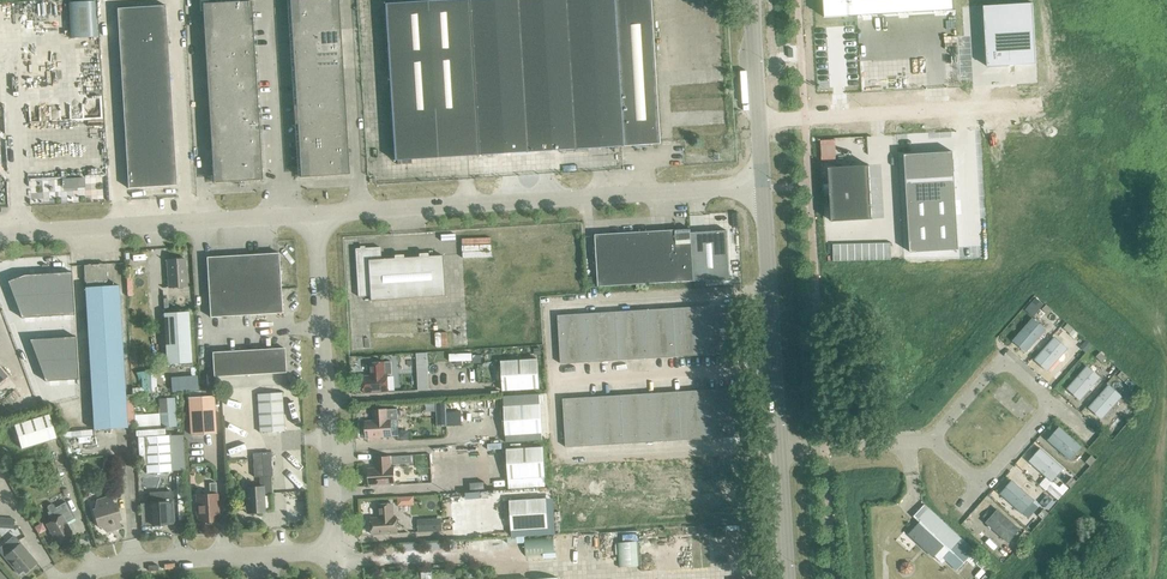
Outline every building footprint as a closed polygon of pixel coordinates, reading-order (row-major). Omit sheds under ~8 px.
[(202,3),(213,183),(262,180),(251,0),(202,3)] [(300,177),(349,174),(338,0),(289,0),(300,177)] [(384,3),(394,160),(659,144),(650,0),(441,0),(384,3)] [(825,18),(954,10),(953,0),(824,0),(825,18)] [(94,1),(68,2),(70,38),(96,36),(94,1)] [(116,8),(127,188),(176,185),(165,5),(116,8)] [(1029,8),(980,12),(985,73),(1034,69),(1029,8)] [(907,154),(904,154),(910,252),(958,249),(953,152),(950,152),(950,153),(907,156),(907,154)] [(869,165),(828,167),(831,222),(872,219),(869,165)] [(598,286),(729,279),(726,231),(690,233),(690,229),(675,230),(595,235),(598,286)] [(891,260),(890,246),(892,246),(891,243),(883,243),(883,260),(891,260)] [(442,255),(380,259),(380,247),(355,249),(358,296),(370,296),(370,300),(444,296),(442,255)] [(206,257),(210,317),(282,313),(278,253),(206,257)] [(167,260),(168,288),(186,287),(185,259),(167,260)] [(85,287),(93,430),(127,428),(118,285),(106,286),(106,281),(107,281),(106,264),(83,265),(84,282),(86,282),(86,287),(85,287)] [(23,275),(7,281),(21,318),(74,315),(71,272),(23,275)] [(1035,298),(1031,302),(1040,309),(1044,305),(1035,297),(1035,298)] [(1032,318),(1040,309),(1031,302),(1024,310),(1032,318)] [(557,315),(560,364),(734,353),(731,304),(557,315)] [(1052,311),(1046,305),(1042,309),(1048,315),(1052,311)] [(163,313),(166,364),(191,362),(188,312),(163,313)] [(1026,354),(1046,330),(1032,318),(1012,342),(1026,354)] [(1070,334),(1074,329),(1067,324),(1064,328),(1070,334)] [(1074,329),(1070,334),(1075,338),(1079,334),(1074,329)] [(1047,372),(1068,349),(1067,349),(1071,344),(1059,333),(1055,338),(1054,337),(1033,360),(1047,372)] [(75,336),(29,339),(45,382),(78,380),(75,336)] [(1086,340),(1079,347),(1085,353),(1092,346),(1088,342),(1086,340)] [(212,352),(213,377),(286,373),(284,348),(212,352)] [(1102,363),(1106,359),(1100,353),(1096,357),(1102,363)] [(481,355),(473,355),(473,363),(481,363),(481,355)] [(501,361),(503,391),(539,388),(538,359),(501,361)] [(363,376),(364,393),(389,391),(388,375),(385,375),(384,362),(370,363),(370,376),(363,376)] [(1079,401),(1100,378),(1087,366),(1066,390),(1079,401)] [(1123,382),(1127,377),(1121,372),(1117,376),(1123,382)] [(1101,420),(1122,397),(1108,385),(1088,408),(1101,420)] [(563,399),(566,447),(739,437),(736,388),(563,399)] [(257,394),(259,432),(284,431),(281,392),(257,394)] [(188,398),(191,435),(215,433),(213,397),(188,398)] [(445,402),(436,402),(436,413),(445,412),(446,412),(445,402)] [(504,406),(506,435),(542,433),(540,404),(504,406)] [(366,421),(367,438),(392,436),(391,420),(388,420),(387,409),(372,410),(373,421),(366,421)] [(446,412),(445,412),(446,421),(455,420),(454,412),(446,412)] [(15,426),(22,449),(56,439),(49,416),(15,426)] [(1070,461),(1082,447),(1059,427),(1047,441),(1070,461)] [(144,437),(146,473),(171,471),(168,435),(144,437)] [(259,471),(260,487),(245,488),(246,497),(249,500),(242,508),(252,517),(256,512),(264,512),(263,487),(272,487),(271,470),(274,470),(272,446),(254,448),(256,471),(259,471)] [(506,449),(508,479),(545,476),(543,447),(506,449)] [(1040,448),(1028,462),(1046,478),(1052,483),(1064,469),(1040,448)] [(1095,460),(1090,456),(1085,462),(1089,466),(1095,460)] [(368,468),(369,485),(395,484),(394,467),(391,467),(390,457),(376,457),(376,468),(368,468)] [(1076,482),(1071,478),(1065,484),(1070,488),(1076,482)] [(1034,501),(1011,481),(999,494),(1022,515),(1034,501)] [(1053,482),(1046,490),(1058,500),(1068,489),(1069,488),(1063,483),(1062,484),(1059,488),(1053,482)] [(209,492),(207,495),(197,496),(197,505),(195,507),(195,513),(198,514),(198,522),(204,522),(206,524),(208,524),(211,523),(212,521),(218,521),(216,483),(209,483),(209,492)] [(150,493),(152,525),(167,524),(166,524),(165,508),(173,508),(172,492),(150,493)] [(1046,495),(1039,503),(1048,510),(1055,502),(1046,495)] [(100,526),(106,532),(113,530),(113,529),(120,527),(118,520),(121,519),(116,503),(113,504),(111,497),(104,499),(104,498),(97,500),(95,509),(93,510),(98,526),(100,526)] [(510,501),(511,530),(548,528),(546,498),(510,501)] [(46,524),(56,543),(72,534),(66,523),(75,518),(65,502),(55,508),(53,504),(51,504),(47,506),(47,508),(49,511),(47,512),(52,521),(46,524)] [(371,518),(372,535),(398,533),(396,516),(394,516),(393,504),(378,505),(379,517),(371,518)] [(974,552),(923,505),(913,516),(944,545),(934,555),(941,562),(944,559),(957,571),(974,552)] [(1020,530),(997,510),(984,523),(1007,544),(1020,530)] [(441,522),(430,522),(430,531),(442,531),(441,522)] [(0,548),(0,553),(4,557),(18,574),(22,570),(25,573),(36,563),(20,543),(14,536),(0,548)] [(432,565),(421,566),(422,578),(433,578),(432,565)]
